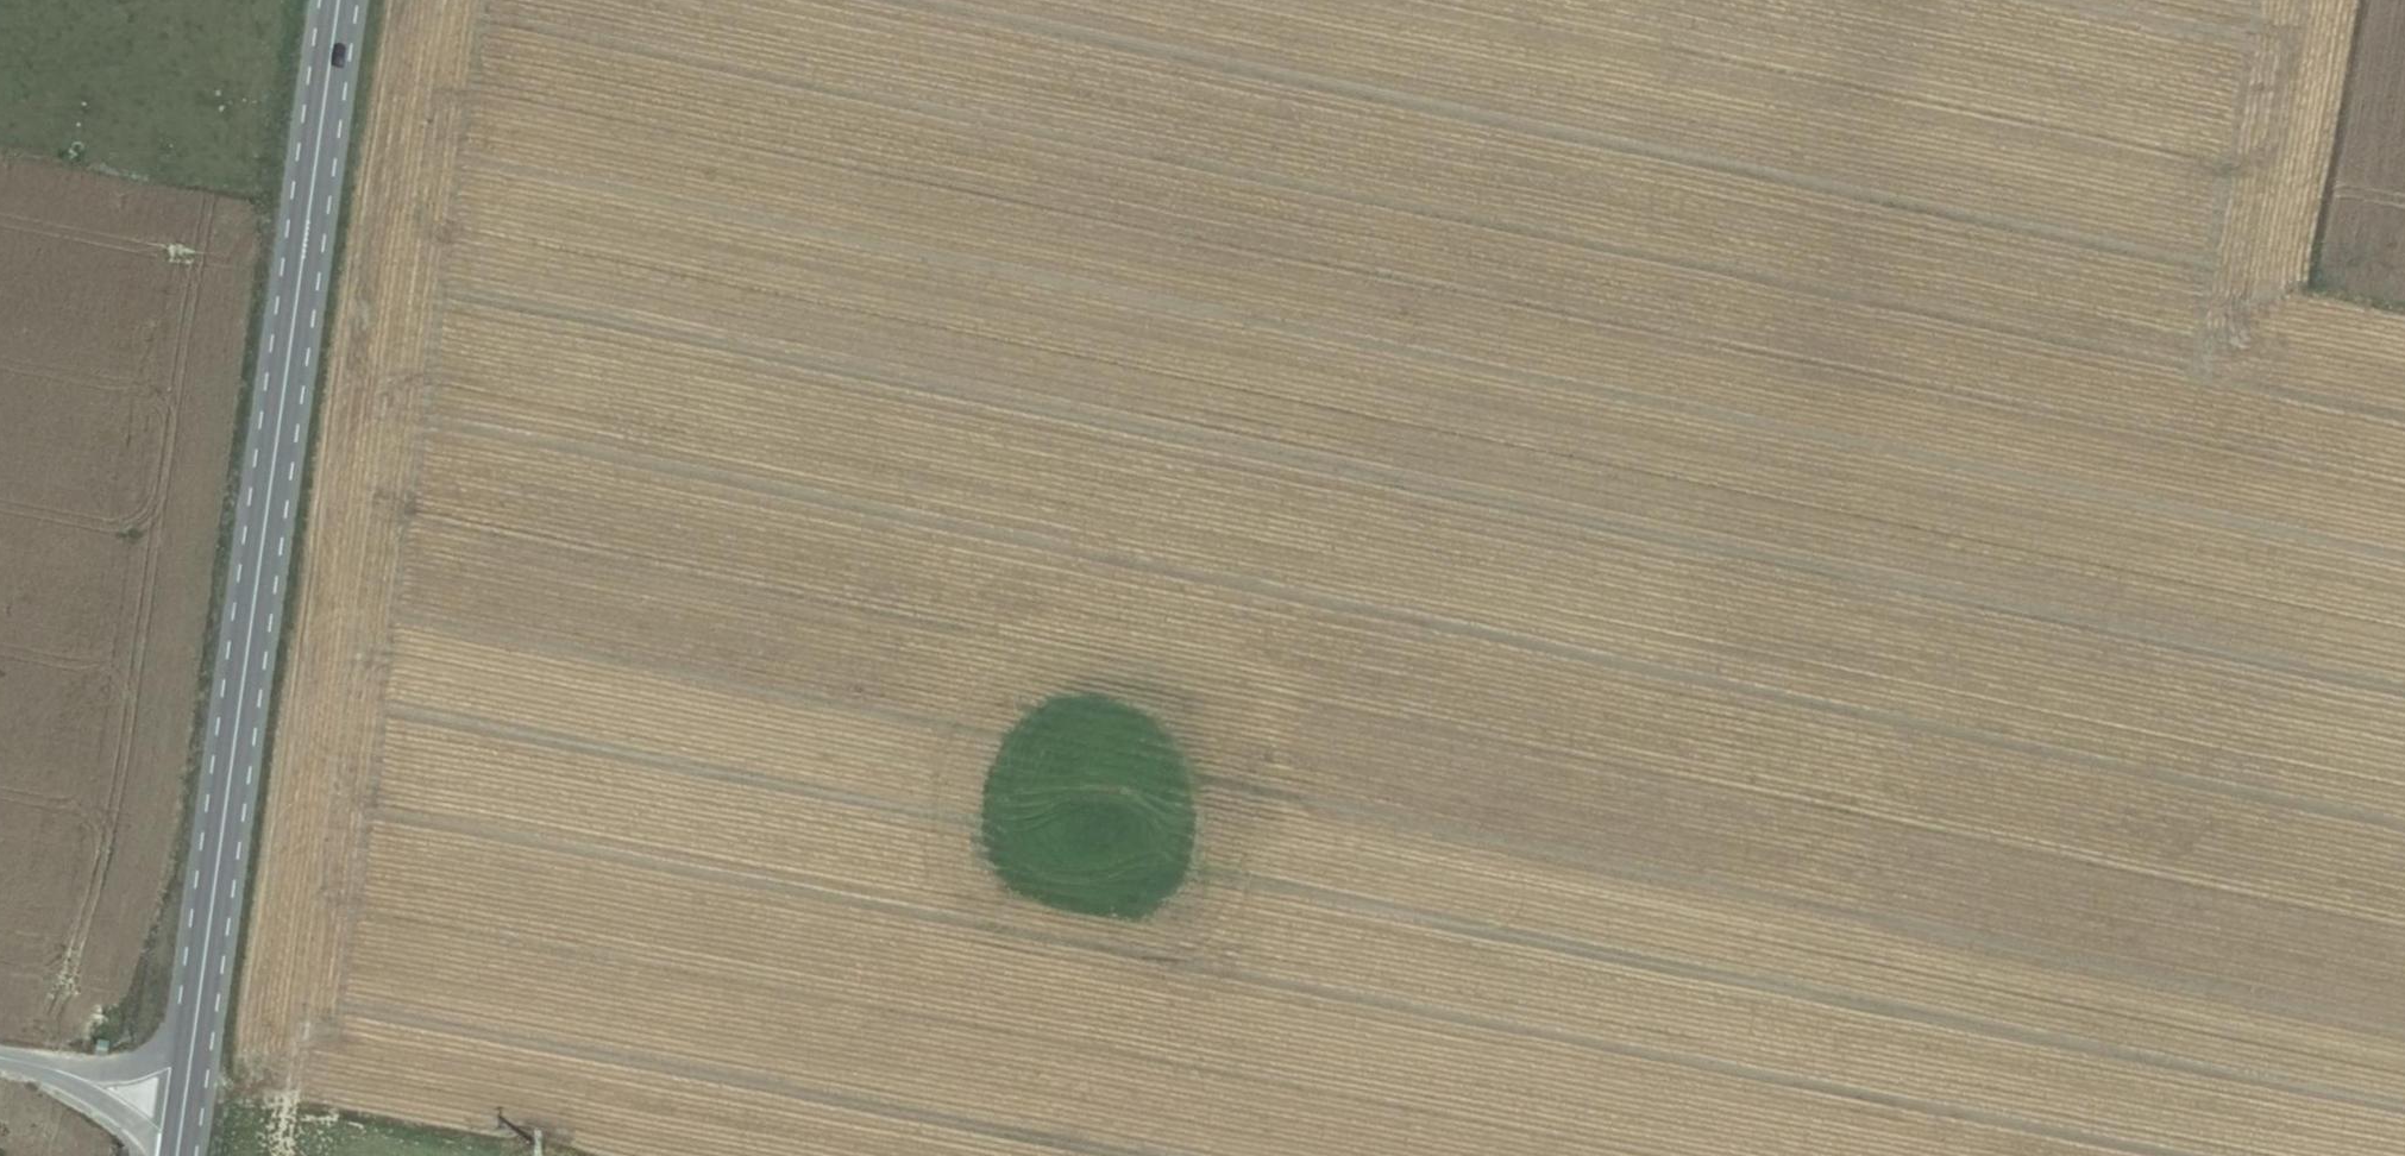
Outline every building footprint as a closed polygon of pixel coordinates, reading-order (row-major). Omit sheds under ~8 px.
[(131,1032),(112,1042),(118,1054),(137,1044),(131,1032)]
